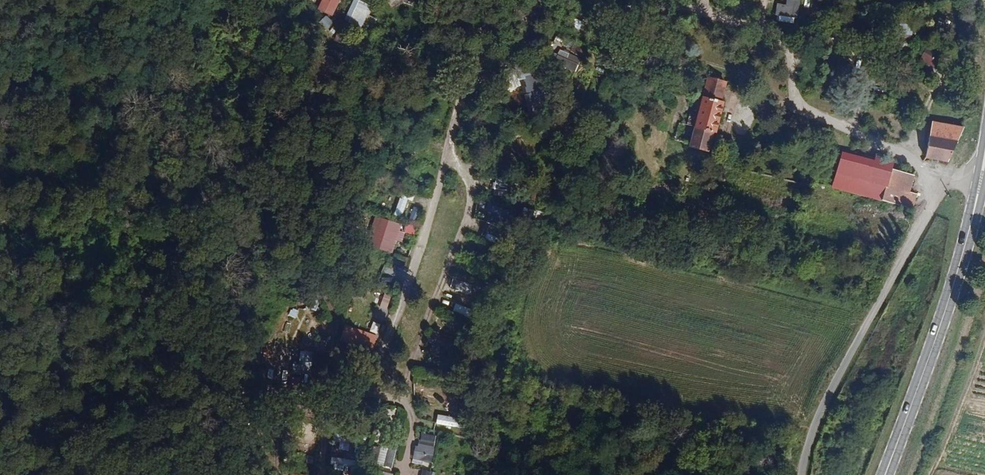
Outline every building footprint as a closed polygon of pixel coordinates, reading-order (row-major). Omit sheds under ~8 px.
[(340,0),(323,0),(319,8),(333,15),(340,0)] [(361,0),(353,0),(344,20),(362,28),(372,5),(361,0)] [(777,21),(798,23),(799,0),(787,0),(787,4),(778,3),(777,21)] [(329,29),(334,20),(325,15),(320,23),(329,29)] [(938,69),(946,54),(928,45),(920,60),(938,69)] [(561,49),(554,63),(575,73),(582,59),(561,49)] [(709,150),(725,84),(707,80),(699,113),(690,110),(687,123),(695,125),(690,145),(709,150)] [(547,112),(539,81),(526,85),(528,94),(525,95),(531,116),(547,112)] [(947,160),(952,152),(958,128),(934,124),(925,155),(947,160)] [(535,153),(535,142),(517,143),(518,154),(535,153)] [(829,184),(909,206),(913,191),(906,189),(911,172),(891,166),(893,159),(874,154),(873,157),(843,148),(836,175),(832,174),(829,184)] [(829,184),(832,174),(825,172),(822,181),(829,184)] [(407,200),(413,201),(415,193),(401,190),(396,216),(403,218),(407,200)] [(414,206),(410,219),(417,221),(421,209),(414,206)] [(404,224),(376,216),(367,246),(393,254),(397,242),(402,244),(405,233),(412,235),(414,226),(404,224)] [(479,217),(473,234),(494,241),(500,224),(479,217)] [(465,289),(467,280),(450,277),(449,286),(465,289)] [(380,308),(389,311),(394,293),(385,290),(380,308)] [(289,316),(297,318),(299,311),(291,308),(289,316)] [(374,349),(377,333),(345,327),(342,342),(374,349)] [(452,350),(455,342),(431,333),(428,341),(433,342),(430,351),(442,356),(445,347),(452,350)] [(293,373),(311,374),(312,353),(305,352),(304,365),(293,364),(293,373)] [(422,362),(440,366),(442,359),(423,355),(422,362)] [(432,459),(436,437),(422,434),(420,446),(417,445),(414,455),(432,459)] [(383,443),(377,464),(392,468),(398,447),(383,443)]
